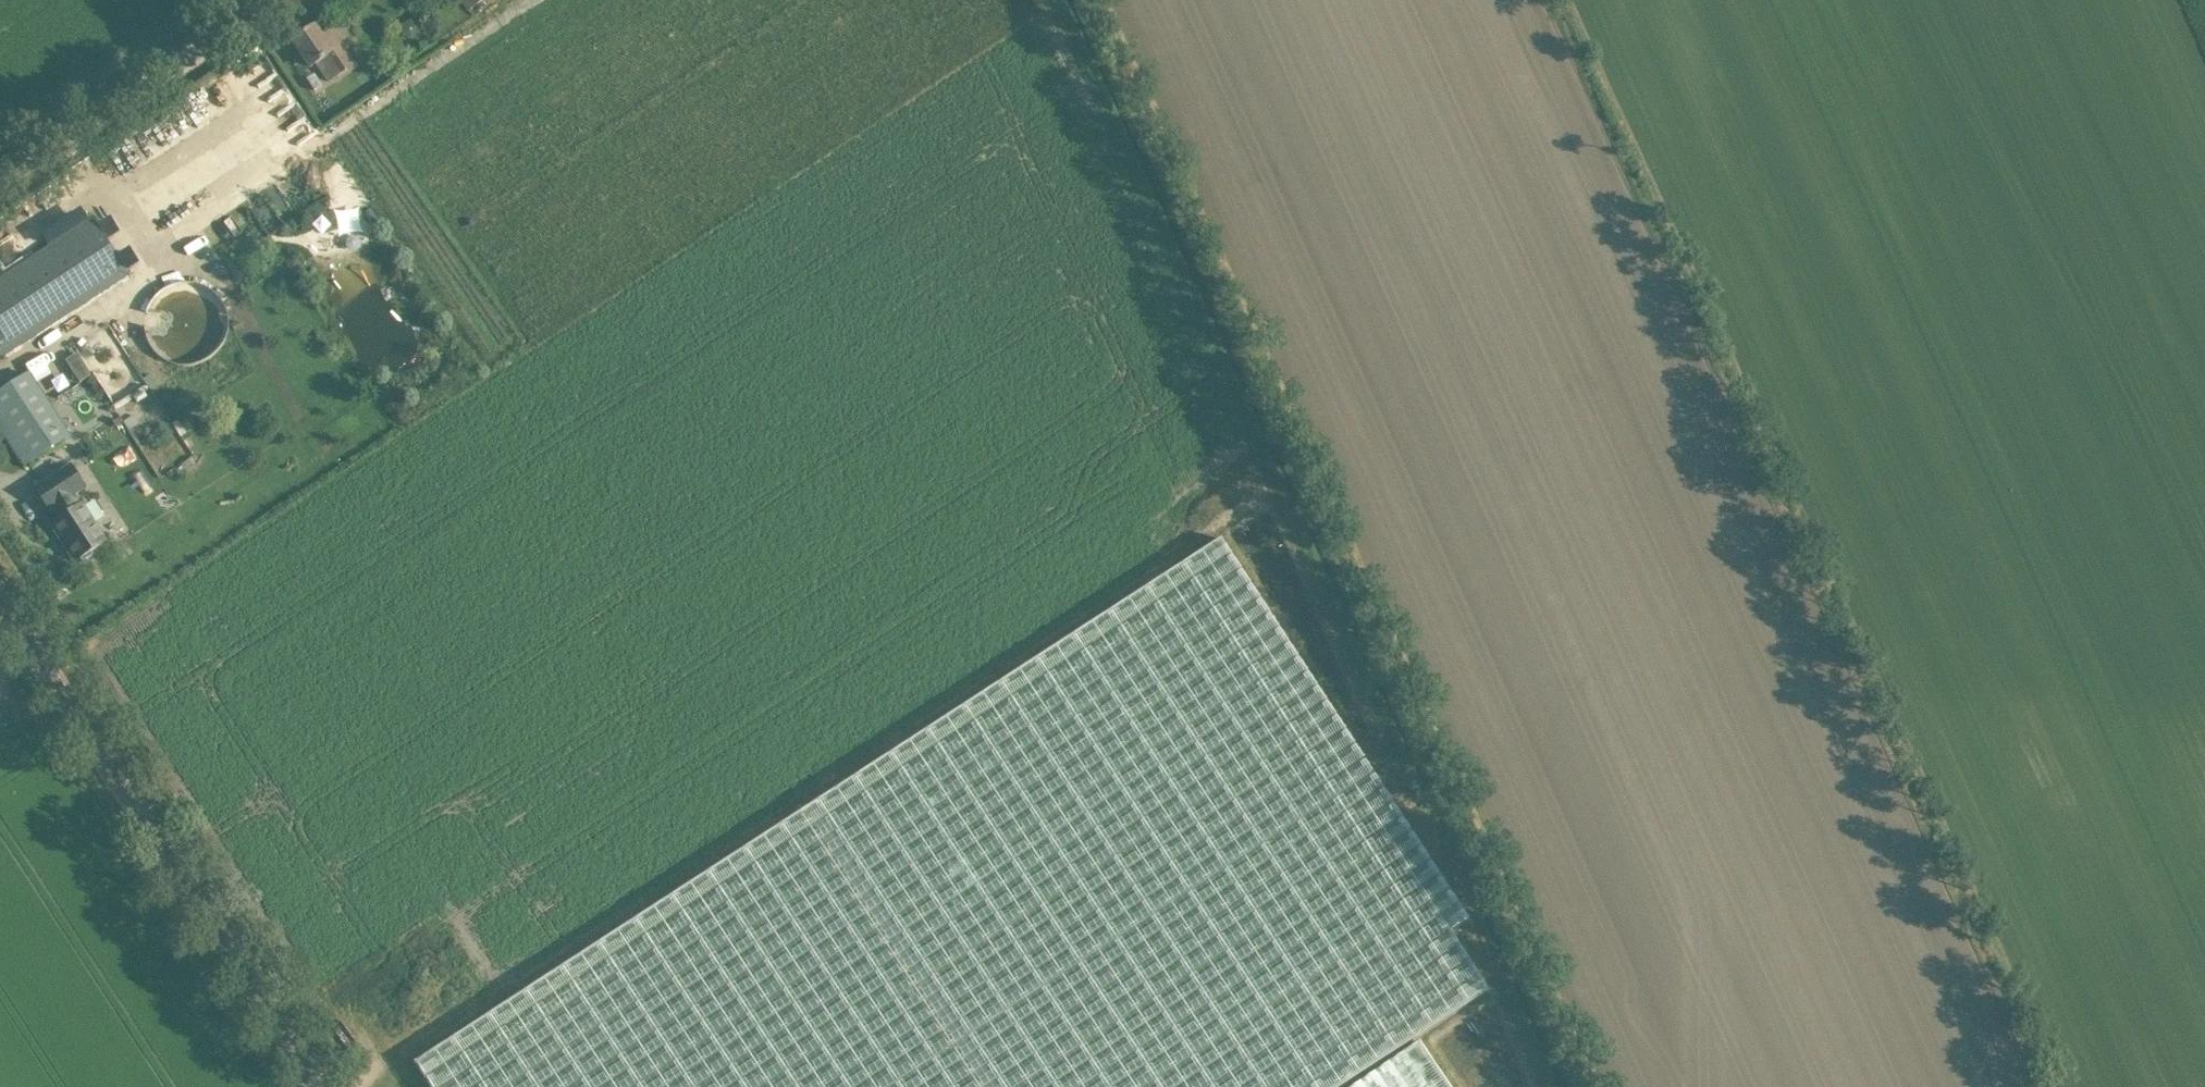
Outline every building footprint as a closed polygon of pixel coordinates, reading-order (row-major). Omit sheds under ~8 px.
[(486,0),(463,0),(470,10),(486,0)] [(293,40),(312,68),(319,63),(326,75),(331,82),(356,65),(332,30),(323,36),(315,25),(293,40)] [(130,274),(93,218),(0,278),(0,358),(130,274)] [(220,318),(220,317),(219,310),(217,303),(213,295),(209,291),(203,286),(197,282),(191,280),(183,279),(175,280),(166,282),(160,286),(155,290),(150,295),(146,302),(144,310),(143,317),(143,323),(145,331),(149,338),(153,344),(160,350),(164,352),(171,355),(179,356),(187,356),(195,353),(202,350),(208,345),(213,338),(217,332),(219,326),(220,318)] [(81,351),(68,356),(80,382),(93,376),(81,351)] [(44,454),(67,438),(26,375),(2,390),(0,391),(0,426),(26,466),(44,454)] [(119,377),(105,384),(114,404),(129,397),(119,377)] [(60,518),(51,524),(75,561),(81,558),(83,561),(93,554),(91,551),(106,541),(82,504),(67,514),(61,503),(92,483),(77,461),(35,488),(50,510),(53,508),(60,518)] [(1220,539),(415,1062),(432,1086),(1339,1086),(1488,990),(1450,931),(1467,920),(1220,539)] [(1420,1041),(1352,1086),(1450,1086),(1420,1041)]
